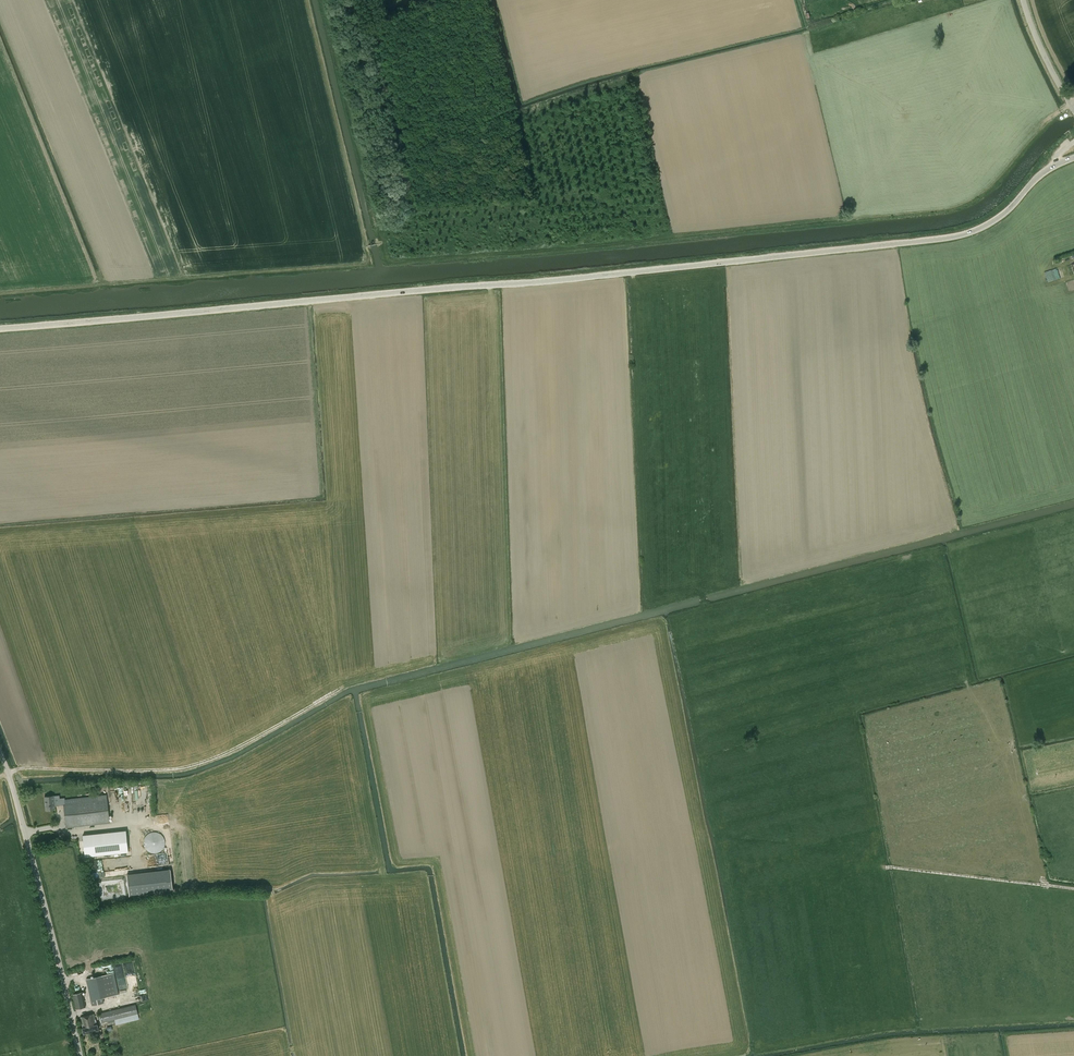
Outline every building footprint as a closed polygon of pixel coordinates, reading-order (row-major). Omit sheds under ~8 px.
[(1049,274),(1040,276),(1041,283),(1051,280),(1049,274)] [(73,819),(73,820),(116,815),(114,794),(70,799),(73,819)] [(55,806),(65,805),(65,798),(60,798),(59,795),(54,796),(54,795),(44,796),(46,810),(55,809),(55,806)] [(147,819),(146,798),(138,799),(139,819),(147,819)] [(126,830),(83,835),(85,856),(129,852),(126,830)] [(146,835),(146,836),(145,837),(144,838),(144,839),(144,841),(144,842),(144,843),(144,844),(144,846),(145,847),(147,850),(148,851),(149,851),(150,852),(151,852),(153,853),(155,853),(156,853),(158,852),(160,851),(161,850),(162,849),(163,848),(164,846),(165,844),(165,842),(164,839),(164,837),(163,836),(162,834),(161,834),(160,833),(158,832),(156,832),(154,832),(152,832),(151,832),(150,833),(149,833),(147,834),(146,835)] [(170,869),(127,874),(130,896),(173,891),(170,869)] [(117,887),(106,887),(106,897),(118,897),(117,887)] [(116,994),(111,973),(86,978),(91,1000),(116,994)] [(146,988),(133,990),(134,1002),(148,1000),(146,988)] [(75,1009),(86,1006),(83,991),(72,994),(75,1009)] [(102,1022),(137,1014),(135,1005),(100,1013),(102,1022)] [(98,1029),(97,1024),(96,1024),(93,1013),(80,1016),(83,1027),(82,1027),(84,1033),(98,1029)]
